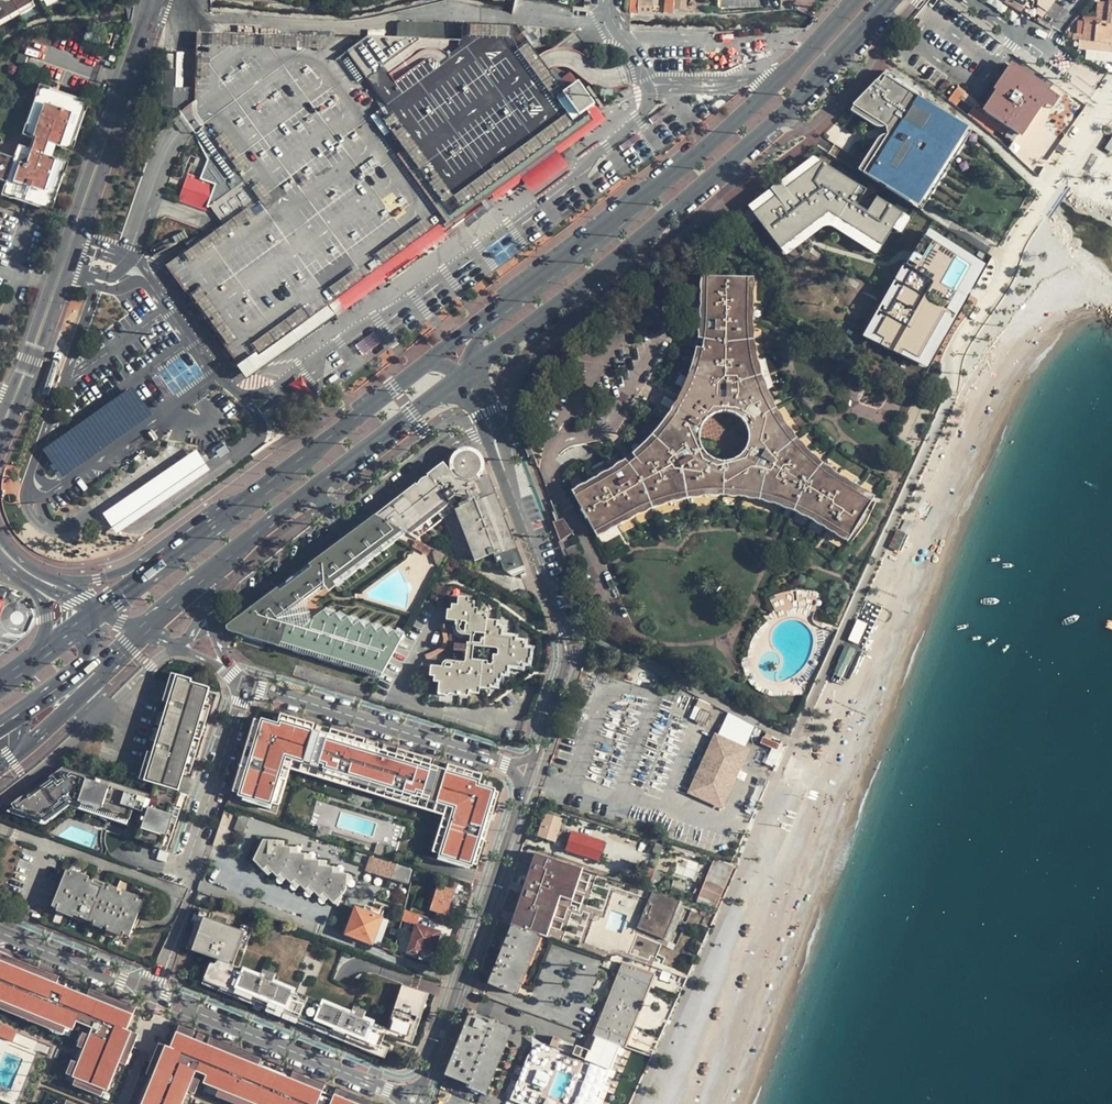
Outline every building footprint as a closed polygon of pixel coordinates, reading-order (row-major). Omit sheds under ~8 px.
[(42,0),(0,0),(0,24),(42,0)] [(633,10),(641,11),(641,0),(633,0),(633,10)] [(1027,8),(1031,0),(1011,0),(1027,8)] [(1096,21),(1111,25),(1111,0),(1110,0),(1110,4),(1098,3),(1096,21)] [(675,3),(675,8),(677,8),(677,10),(687,12),(688,9),(695,9),(694,3),(675,3)] [(1096,21),(1085,21),(1084,36),(1079,35),(1079,50),(1111,54),(1111,25),(1096,21)] [(168,265),(251,378),(603,117),(579,84),(566,95),(547,69),(543,64),(537,56),(534,51),(542,45),(531,31),(523,37),(518,28),(401,25),(400,40),(198,33),(196,114),(245,181),(210,206),(224,224),(214,231),(168,265)] [(1019,57),(1015,54),(1008,63),(1012,66),(1019,57)] [(1085,103),(1018,60),(995,91),(998,94),(985,110),(959,86),(951,97),(958,103),(961,99),(970,107),(969,112),(994,133),(997,131),(1014,143),(1012,145),(1023,154),(1026,151),(1028,153),(1031,153),(1036,146),(1051,156),(1085,103)] [(573,83),(575,74),(566,72),(563,80),(573,83)] [(929,211),(977,133),(885,78),(856,109),(892,128),(893,138),(867,175),(886,186),(929,211)] [(2,182),(0,186),(0,189),(5,198),(41,210),(51,205),(63,170),(57,159),(48,156),(52,145),(60,149),(72,144),(83,109),(78,98),(43,87),(30,92),(20,126),(25,137),(29,138),(26,148),(22,147),(11,152),(10,155),(0,152),(0,181),(2,182)] [(813,159),(748,210),(778,252),(828,216),(877,244),(901,215),(813,159)] [(192,165),(179,201),(207,211),(217,184),(201,179),(205,169),(192,165)] [(185,229),(170,237),(175,244),(189,236),(185,229)] [(928,231),(860,341),(925,372),(987,265),(928,231)] [(749,278),(706,277),(707,307),(704,337),(698,366),(688,396),(667,429),(643,453),(610,475),(572,496),(593,532),(634,507),(666,496),(694,492),(732,492),(760,493),(787,504),(817,522),(849,540),(871,500),(852,490),(817,467),(790,439),(769,404),(749,362),(747,329),(749,278)] [(133,387),(44,449),(63,477),(152,415),(133,387)] [(517,409),(518,424),(530,421),(530,409),(517,409)] [(115,509),(101,519),(120,522),(134,512),(200,464),(213,455),(195,451),(181,462),(115,509)] [(447,469),(431,481),(447,503),(454,498),(462,497),(464,503),(459,505),(460,507),(491,495),(484,477),(480,478),(479,475),(481,471),(481,467),(480,461),(475,455),(471,453),(465,452),(459,454),(456,457),(453,462),(452,466),(453,471),(449,472),(447,469)] [(418,485),(416,487),(419,490),(447,469),(443,464),(427,476),(428,478),(426,479),(423,480),(421,481),(419,483),(418,485)] [(518,566),(504,571),(513,576),(526,571),(489,475),(484,477),(491,495),(518,566)] [(447,503),(431,481),(419,490),(441,520),(455,509),(460,507),(459,505),(464,503),(462,497),(454,498),(447,503)] [(400,497),(374,515),(379,518),(402,531),(407,533),(416,539),(441,520),(419,490),(416,487),(415,485),(400,497)] [(518,566),(491,495),(460,507),(479,555),(492,550),(494,555),(497,563),(501,562),(504,571),(518,566)] [(479,555),(460,507),(455,509),(476,562),(494,555),(492,550),(479,555)] [(379,518),(374,515),(309,564),(312,569),(379,518)] [(240,634),(381,676),(401,641),(319,616),(302,628),(277,620),(324,586),(331,581),(332,582),(402,531),(379,518),(312,569),(309,564),(277,588),(280,592),(272,597),(269,594),(237,618),(240,634)] [(553,523),(561,541),(573,533),(564,519),(553,523)] [(903,520),(898,531),(907,535),(912,523),(903,520)] [(407,533),(402,531),(332,582),(331,581),(324,586),(329,591),(407,533)] [(898,531),(891,548),(900,552),(907,535),(898,531)] [(566,549),(569,558),(580,554),(577,545),(566,549)] [(519,592),(522,599),(529,596),(527,589),(519,592)] [(432,666),(431,676),(441,677),(438,694),(448,696),(449,693),(469,696),(470,687),(490,689),(491,686),(491,679),(497,680),(502,680),(502,675),(503,666),(523,668),(523,659),(531,660),(532,649),(525,649),(515,648),(516,642),(517,637),(502,636),(496,635),(498,621),(487,620),(478,619),(478,614),(478,609),(474,609),(468,608),(468,601),(469,598),(459,597),(458,611),(448,610),(447,620),(458,621),(457,628),(459,632),(463,634),(465,635),(466,629),(476,630),(476,633),(486,635),(485,644),(502,646),(501,656),(494,655),(493,665),(471,663),(471,667),(452,665),(451,668),(432,666)] [(319,616),(401,641),(405,634),(327,610),(319,616)] [(240,634),(237,618),(228,624),(228,626),(227,628),(229,630),(240,634)] [(859,644),(867,622),(856,618),(848,640),(859,644)] [(426,655),(428,659),(445,650),(447,648),(449,641),(445,624),(441,625),(444,636),(444,640),(444,642),(443,645),(440,648),(438,649),(426,655)] [(168,704),(177,676),(171,674),(162,702),(168,704)] [(154,725),(160,727),(159,731),(155,742),(154,746),(155,746),(153,754),(147,753),(139,779),(155,784),(152,795),(63,766),(21,799),(23,803),(9,814),(44,826),(67,810),(126,827),(128,820),(139,824),(137,831),(140,832),(138,840),(152,845),(151,848),(167,853),(178,819),(167,816),(170,808),(175,810),(175,809),(180,810),(184,798),(179,796),(179,795),(177,794),(183,774),(189,776),(209,708),(204,706),(209,689),(190,683),(191,680),(177,676),(168,704),(166,712),(165,712),(164,715),(158,713),(154,725)] [(689,719),(703,725),(711,705),(697,699),(689,719)] [(279,715),(277,722),(311,731),(313,725),(279,715)] [(269,810),(271,805),(278,807),(289,770),(442,815),(431,852),(438,854),(437,856),(467,865),(472,867),(472,864),(493,794),(494,791),(477,787),(479,781),(445,771),(443,771),(431,767),(428,766),(394,756),(392,756),(381,752),(376,751),(364,747),(361,746),(328,736),(325,736),(314,732),(311,731),(277,722),(276,725),(260,720),(259,723),(237,795),(237,797),(242,799),(247,800),(246,803),(269,810)] [(237,795),(259,723),(253,722),(231,793),(237,795)] [(315,726),(314,732),(325,736),(327,729),(315,726)] [(155,742),(159,731),(153,729),(149,741),(155,742)] [(330,730),(328,736),(361,746),(363,740),(330,730)] [(736,750),(713,737),(690,787),(715,800),(736,750)] [(366,741),(364,747),(376,751),(378,744),(366,741)] [(383,746),(381,752),(392,756),(394,749),(383,746)] [(396,750),(394,756),(428,766),(430,760),(396,750)] [(433,761),(431,767),(443,771),(445,764),(433,761)] [(447,765),(445,771),(479,781),(481,775),(447,765)] [(493,794),(472,864),(476,865),(497,795),(493,794)] [(561,815),(548,812),(538,836),(561,843),(567,822),(561,820),(561,815)] [(248,816),(241,814),(235,828),(243,831),(248,816)] [(329,828),(317,823),(314,834),(325,838),(329,828)] [(604,844),(573,834),(567,850),(597,862),(604,844)] [(277,841),(262,841),(252,861),(262,871),(266,868),(276,878),(280,875),(285,880),(290,885),(295,881),(300,886),(305,891),(309,888),(314,893),(319,898),(323,895),(333,905),(345,893),(347,887),(348,874),(333,874),(333,868),(327,868),(320,868),(320,861),(305,860),(305,854),(292,854),(292,847),(277,847),(277,841)] [(388,847),(377,843),(374,854),(385,857),(388,847)] [(654,853),(660,855),(663,846),(657,844),(654,853)] [(159,851),(156,861),(165,864),(168,854),(159,851)] [(534,851),(532,858),(491,980),(514,991),(538,935),(548,937),(560,900),(573,901),(583,869),(534,851)] [(412,870),(371,856),(366,871),(408,885),(412,870)] [(466,869),(467,865),(437,856),(436,860),(466,869)] [(731,869),(714,862),(700,895),(717,902),(731,869)] [(653,870),(645,867),(641,876),(650,880),(653,870)] [(267,877),(271,873),(266,868),(262,871),(267,877)] [(415,870),(413,880),(424,882),(427,874),(415,870)] [(87,881),(88,879),(72,872),(71,875),(70,878),(86,884),(87,881)] [(71,875),(66,873),(52,909),(57,911),(58,908),(75,914),(74,917),(79,919),(80,917),(90,920),(89,923),(94,925),(95,923),(103,925),(102,928),(108,930),(109,928),(123,933),(123,936),(129,938),(143,903),(136,900),(135,903),(121,897),(122,895),(116,892),(115,895),(107,892),(108,889),(103,887),(102,889),(92,885),(92,883),(87,881),(86,884),(70,878),(71,875)] [(281,884),(285,880),(280,875),(276,878),(281,884)] [(441,877),(438,885),(454,890),(457,882),(441,877)] [(296,891),(300,886),(295,881),(290,885),(296,891)] [(445,918),(446,915),(431,910),(438,885),(430,882),(421,910),(445,918)] [(438,885),(431,910),(446,915),(454,890),(438,885)] [(310,896),(314,893),(309,888),(305,891),(310,896)] [(137,898),(123,892),(121,897),(135,903),(136,900),(137,898)] [(679,903),(655,893),(638,931),(663,942),(679,903)] [(198,895),(195,903),(208,908),(211,899),(198,895)] [(323,895),(319,898),(324,903),(328,900),(323,895)] [(341,933),(372,944),(381,919),(385,908),(382,907),(379,913),(371,910),(372,908),(365,905),(363,911),(355,908),(350,924),(345,922),(341,933)] [(57,911),(56,913),(72,920),(74,917),(75,914),(58,908),(57,911)] [(420,915),(405,909),(402,920),(417,925),(420,915)] [(186,950),(191,951),(203,918),(209,920),(210,915),(200,911),(186,950)] [(239,951),(245,933),(240,931),(209,920),(203,918),(191,951),(217,961),(233,966),(239,951)] [(381,919),(372,944),(379,947),(388,921),(381,919)] [(417,925),(409,952),(419,955),(421,947),(435,951),(440,932),(417,925)] [(241,926),(240,931),(245,933),(239,951),(244,952),(252,930),(241,926)] [(107,933),(121,939),(123,933),(109,928),(107,933)] [(56,985),(59,978),(0,954),(0,962),(56,985)] [(216,963),(211,961),(204,979),(379,1050),(382,1044),(385,1036),(387,1033),(216,963)] [(395,1005),(388,1029),(364,1020),(367,1012),(354,1006),(351,1014),(273,982),(276,974),(264,969),(260,977),(242,969),(241,972),(232,968),(233,966),(217,961),(216,963),(387,1033),(385,1036),(390,1037),(400,1006),(395,1005)] [(127,1031),(133,1016),(87,997),(56,985),(0,962),(0,1004),(65,1030),(72,1033),(76,1024),(92,1030),(72,1079),(75,1080),(104,1091),(107,1093),(119,1064),(131,1033),(127,1031)] [(623,966),(599,1031),(624,1040),(648,975),(623,966)] [(379,1050),(204,979),(202,983),(385,1058),(389,1047),(382,1044),(379,1050)] [(401,985),(395,1005),(400,1006),(390,1037),(409,1043),(425,993),(401,985)] [(89,990),(87,997),(133,1016),(136,1009),(89,990)] [(425,993),(409,1043),(414,1045),(429,994),(425,993)] [(0,1004),(0,1012),(62,1037),(65,1030),(0,1004)] [(471,1014),(446,1075),(483,1090),(507,1030),(492,1024),(492,1022),(471,1014)] [(0,1025),(0,1036),(13,1041),(17,1031),(0,1024),(0,1025)] [(179,1027),(176,1034),(192,1040),(195,1033),(179,1027)] [(507,1030),(483,1090),(474,1086),(472,1090),(486,1096),(512,1032),(507,1030)] [(138,1036),(131,1033),(119,1064),(126,1066),(138,1036)] [(82,1034),(77,1047),(84,1050),(89,1037),(82,1034)] [(334,1097),(332,1102),(321,1097),(322,1093),(291,1080),(259,1067),(207,1046),(202,1044),(196,1042),(192,1040),(176,1034),(170,1049),(165,1047),(142,1103),(183,1103),(188,1092),(194,1079),(196,1072),(207,1076),(203,1085),(245,1102),(246,1100),(256,1103),(352,1103),(334,1097)] [(622,1045),(596,1034),(587,1054),(575,1050),(572,1056),(553,1050),(539,1047),(530,1053),(524,1064),(510,1102),(516,1103),(596,1103),(622,1045)] [(199,1035),(196,1042),(202,1044),(205,1038),(199,1035)] [(210,1040),(207,1046),(259,1067),(262,1061),(210,1040)] [(146,1075),(153,1077),(165,1047),(159,1044),(146,1075)] [(66,1075),(72,1077),(78,1064),(71,1061),(66,1075)] [(293,1073),(291,1080),(322,1093),(325,1086),(293,1073)] [(194,1079),(188,1092),(195,1095),(201,1082),(194,1079)] [(104,1091),(75,1080),(73,1087),(101,1098),(104,1091)] [(334,1097),(352,1103),(372,1103),(337,1090),(334,1097)] [(219,1091),(216,1098),(230,1103),(256,1103),(246,1100),(245,1102),(219,1091)]
